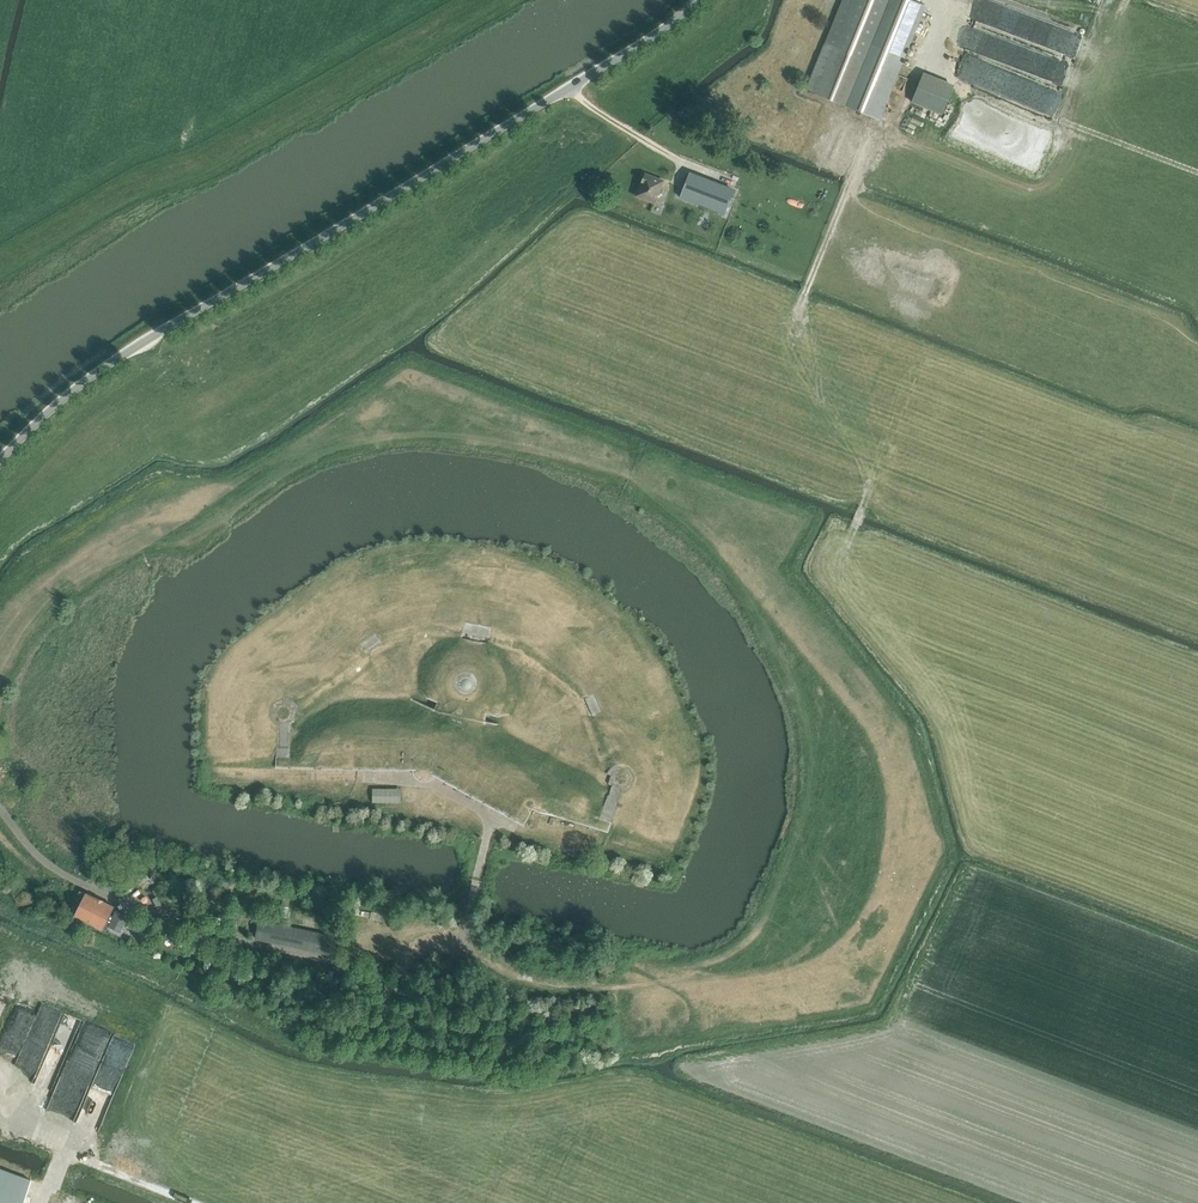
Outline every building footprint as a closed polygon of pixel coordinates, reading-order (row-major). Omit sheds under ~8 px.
[(807,87),(879,117),(925,3),(916,0),(842,0),(807,87)] [(1077,31),(1032,15),(990,0),(981,0),(979,5),(979,9),(976,17),(976,20),(990,25),(990,38),(993,29),(997,30),(1006,30),(1007,31),(1026,32),(1025,39),(1046,46),(1033,46),(1029,44),(1008,44),(1019,47),(1018,68),(1048,78),(1049,69),(1059,69),(1060,58),(1034,49),(1070,50),(1077,31)] [(963,45),(988,57),(997,38),(973,26),(963,45)] [(957,86),(925,73),(913,104),(944,116),(957,86)] [(646,173),(645,176),(637,197),(661,206),(671,182),(646,173)] [(734,193),(720,188),(689,176),(681,199),(726,215),(734,193)] [(492,628),(465,623),(464,624),(464,625),(462,637),(462,639),(489,644),(490,641),(491,633),(491,632),(492,628)] [(376,634),(361,645),(362,647),(366,652),(367,654),(382,643),(380,640),(378,637),(377,636),(376,634)] [(464,671),(462,672),(460,673),(458,675),(457,676),(455,678),(455,681),(454,683),(454,685),(455,688),(456,690),(457,692),(459,693),(461,695),(464,695),(466,696),(468,695),(471,695),(473,694),(475,692),(476,691),(477,689),(478,686),(479,684),(478,682),(478,679),(477,677),(475,675),(473,674),(471,672),(469,672),(467,671),(464,671)] [(601,712),(593,695),(591,696),(590,697),(586,698),(583,700),(591,717),(598,713),(599,713),(601,712)] [(398,749),(333,748),(333,758),(323,758),(298,757),(289,757),(289,728),(290,726),(292,725),(294,723),(296,721),(297,719),(299,717),(299,715),(300,712),(299,710),(299,707),(298,705),(296,703),(294,701),(294,700),(291,699),(289,698),(286,697),(283,697),(280,698),(278,699),(276,701),(274,703),(272,705),(271,708),(271,711),(271,713),(271,716),(272,719),(274,721),(276,723),(278,725),(278,727),(277,752),(276,753),(276,768),(413,771),(414,775),(417,779),(419,781),(423,782),(427,782),(430,782),(434,780),(437,777),(526,827),(534,812),(609,833),(621,794),(624,793),(627,792),(629,790),(631,788),(632,786),(634,784),(634,781),(634,778),(634,775),(633,773),(631,770),(629,768),(627,766),(624,765),(621,765),(618,765),(615,765),(613,766),(610,768),(608,770),(607,772),(606,775),(605,777),(605,780),(605,783),(606,786),(608,788),(610,790),(609,794),(600,820),(583,815),(528,799),(517,818),(398,749)] [(279,718),(280,719),(281,720),(282,720),(284,720),(285,721),(287,720),(288,720),(289,720),(290,719),(291,718),(292,717),(293,716),(293,714),(294,713),(294,711),(294,710),(293,709),(293,707),(292,706),(291,705),(290,705),(288,704),(287,703),(286,703),(284,703),(283,704),(282,704),(280,705),(279,705),(278,707),(277,708),(277,709),(276,710),(276,712),(276,713),(277,714),(277,716),(278,717),(279,718)] [(611,782),(612,783),(613,784),(614,785),(615,786),(617,787),(618,787),(620,787),(622,787),(623,786),(624,785),(625,784),(626,783),(627,782),(628,780),(628,779),(628,777),(627,775),(627,774),(626,773),(625,772),(623,771),(622,770),(620,770),(619,770),(617,770),(616,770),(614,771),(613,772),(612,773),(611,774),(611,776),(610,777),(610,779),(611,780),(611,782)] [(365,808),(400,816),(406,792),(370,784),(365,808)] [(88,893),(87,895),(76,916),(108,931),(110,926),(122,931),(129,916),(118,911),(115,917),(110,915),(115,906),(88,893)] [(281,905),(279,915),(286,917),(289,907),(281,905)] [(139,921),(131,918),(126,932),(134,935),(139,921)] [(293,947),(297,928),(260,920),(256,939),(293,947)] [(297,928),(293,947),(338,956),(342,937),(297,928)] [(31,1179),(0,1168),(0,1202),(22,1202),(31,1179)]
